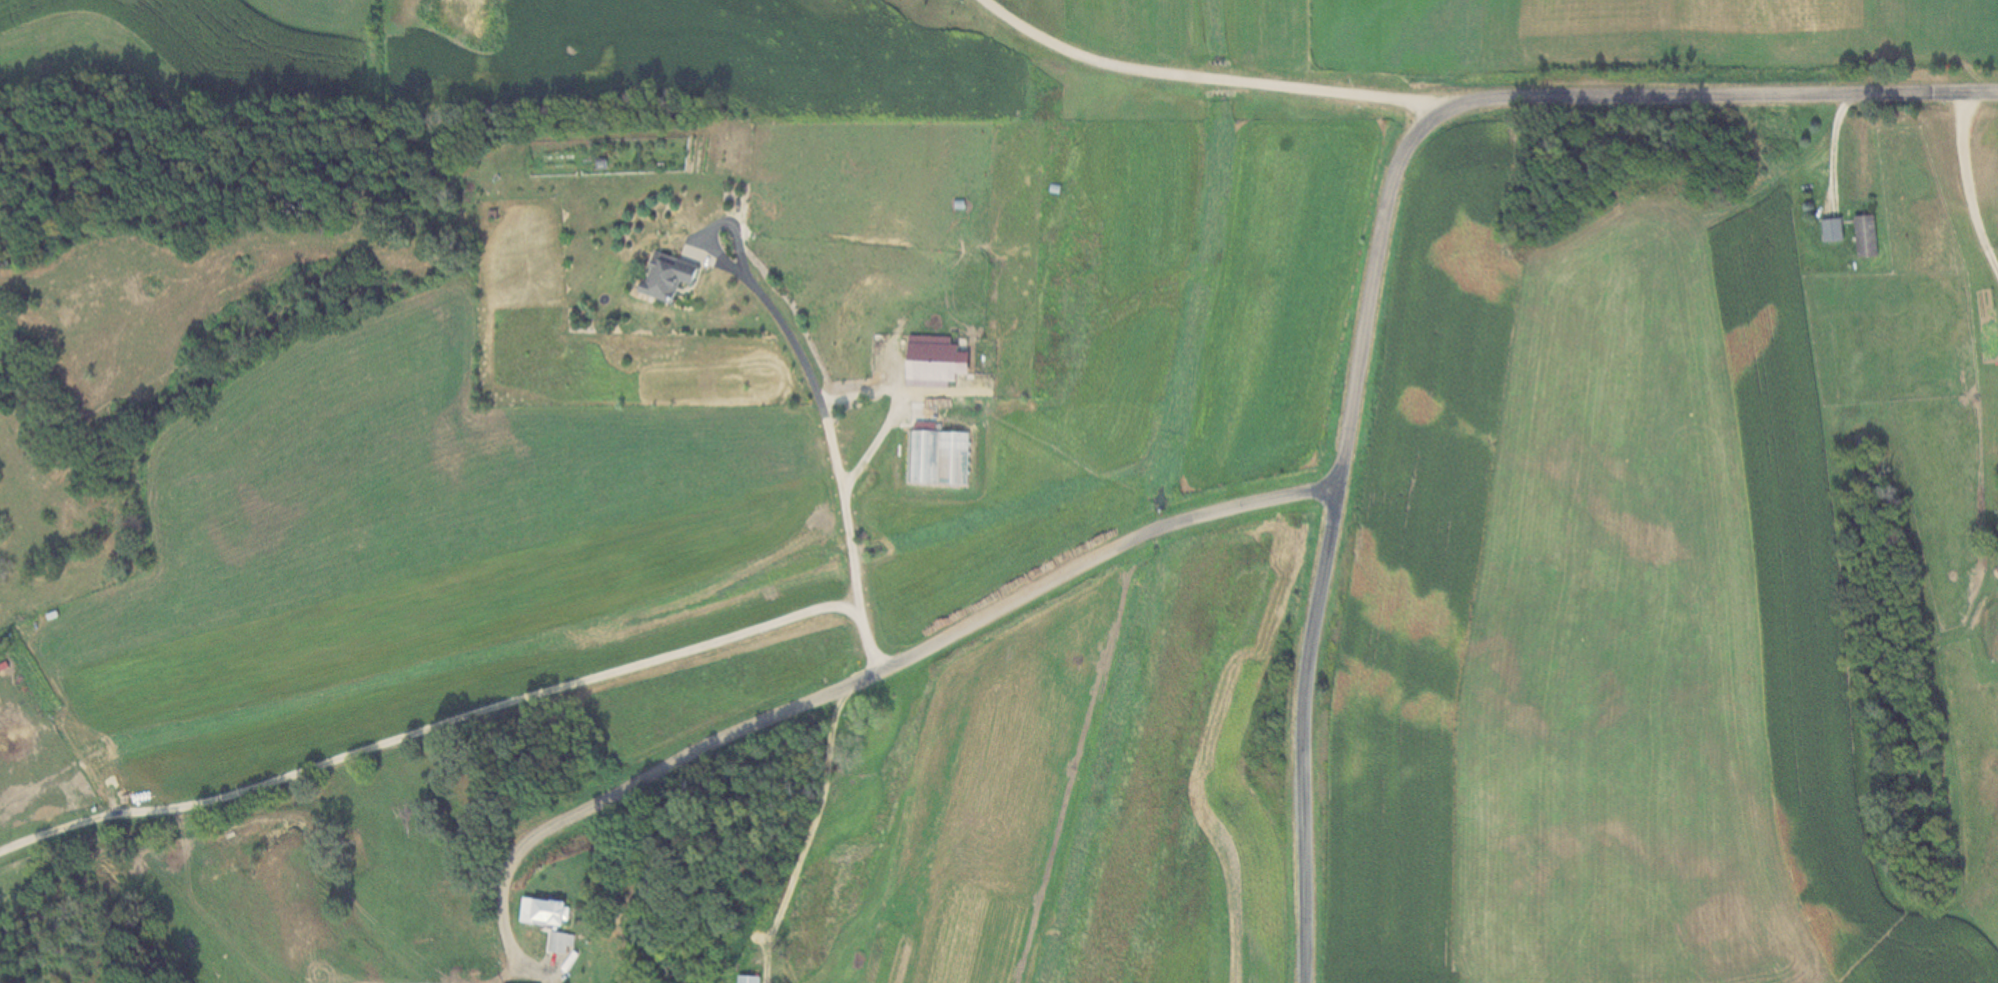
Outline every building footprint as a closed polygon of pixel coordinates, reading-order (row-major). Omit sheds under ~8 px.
[(1861,257),(1879,257),(1879,216),(1861,216),(1861,257)] [(1827,219),(1827,241),(1847,241),(1847,219),(1827,219)] [(688,281),(705,285),(710,266),(656,253),(646,294),(683,303),(688,281)] [(909,386),(964,388),(964,374),(978,375),(978,352),(965,352),(966,344),(956,344),(956,337),(910,336),(909,386)] [(577,902),(530,896),(527,920),(573,926),(577,902)] [(738,975),(738,982),(762,982),(762,975),(738,975)]
